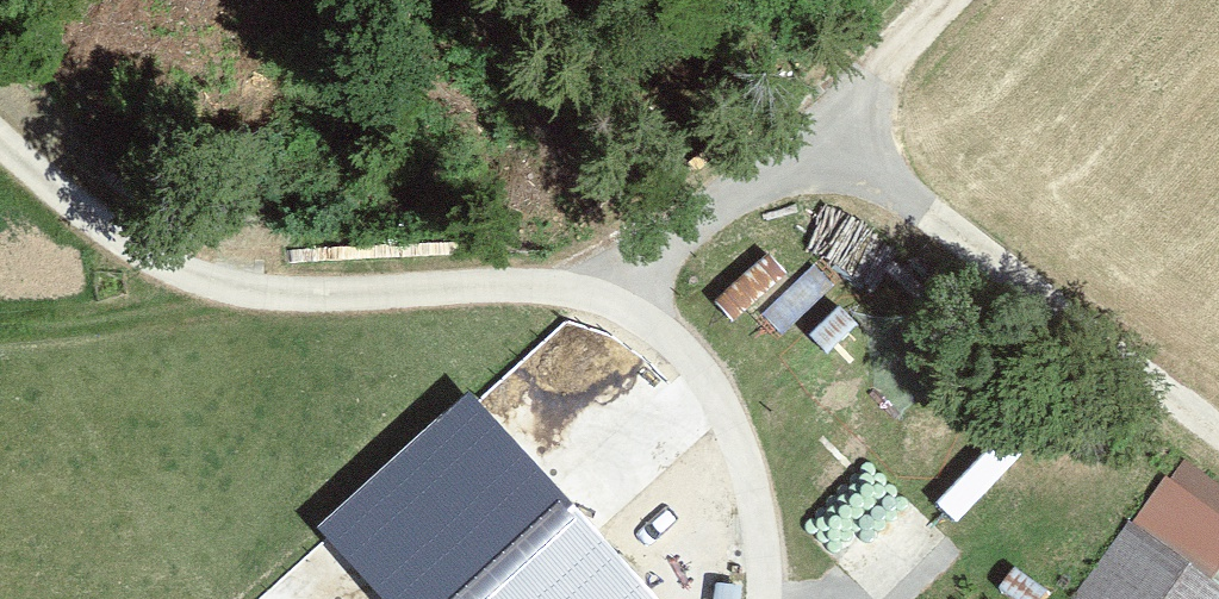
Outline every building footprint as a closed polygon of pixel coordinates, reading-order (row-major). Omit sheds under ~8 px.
[(466,411),(312,549),(357,598),(634,598),(466,411)] [(1162,478),(1073,598),(1212,598),(1207,595),(1218,579),(1218,520),(1162,478)]
